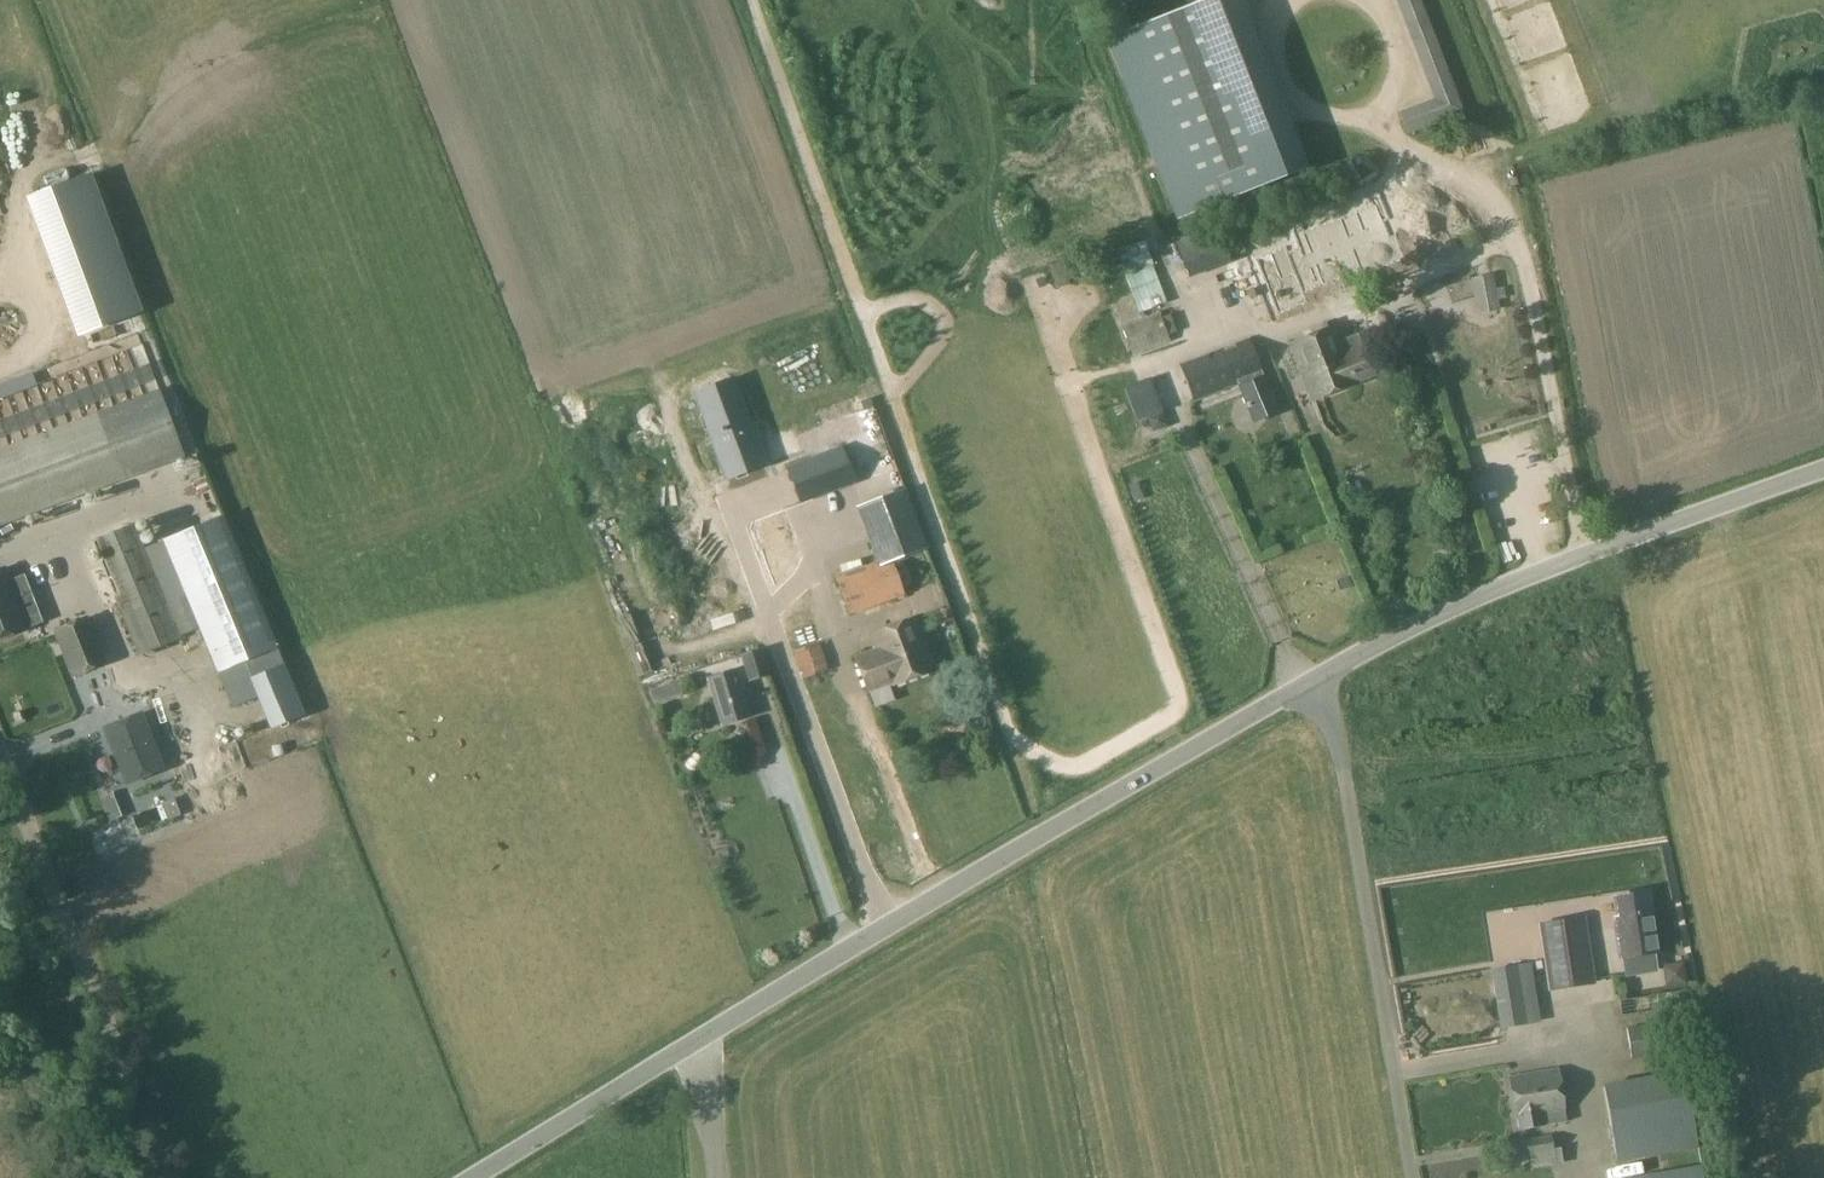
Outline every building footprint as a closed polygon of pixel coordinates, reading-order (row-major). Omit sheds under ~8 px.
[(1240,0),(1206,0),(1107,38),(1177,219),(1306,169),(1240,0)] [(1434,99),(1401,112),(1409,133),(1464,112),(1421,0),(1396,0),(1434,99)] [(90,170),(25,195),(78,335),(144,310),(90,170)] [(1289,249),(1258,261),(1280,318),(1311,306),(1307,296),(1362,275),(1364,279),(1408,263),(1383,197),(1340,214),(1343,222),(1308,235),(1305,227),(1294,231),(1302,251),(1291,255),(1289,249)] [(1191,238),(1176,244),(1185,268),(1189,278),(1204,272),(1230,262),(1217,228),(1191,238)] [(1144,235),(1120,243),(1129,267),(1152,259),(1144,235)] [(1152,265),(1130,273),(1126,275),(1139,313),(1166,303),(1152,265)] [(1180,266),(1169,270),(1177,293),(1189,289),(1180,266)] [(1499,311),(1492,275),(1472,279),(1480,315),(1499,311)] [(1170,341),(1168,336),(1176,332),(1170,315),(1161,318),(1158,312),(1121,327),(1132,356),(1170,341)] [(1322,326),(1324,331),(1290,344),(1311,400),(1373,376),(1358,335),(1338,343),(1330,323),(1322,326)] [(1249,339),(1223,349),(1237,386),(1252,425),(1280,413),(1268,386),(1273,383),(1269,374),(1265,376),(1264,375),(1249,339)] [(1223,349),(1179,366),(1194,401),(1194,402),(1237,386),(1223,349)] [(1154,373),(1129,381),(1138,408),(1163,400),(1154,373)] [(0,449),(0,527),(185,458),(160,389),(0,449)] [(779,395),(745,407),(769,476),(803,464),(779,395)] [(1161,413),(1148,418),(1151,427),(1157,430),(1166,426),(1161,413)] [(743,633),(804,610),(778,539),(769,515),(767,515),(743,450),(698,467),(712,506),(727,501),(730,507),(715,512),(719,523),(688,535),(699,567),(711,562),(716,576),(748,565),(755,582),(766,577),(772,593),(733,607),(743,633)] [(842,450),(807,463),(820,495),(854,481),(842,450)] [(878,564),(891,559),(926,547),(905,492),(858,510),(878,563),(878,564)] [(223,520),(164,544),(217,674),(219,673),(277,650),(223,520)] [(165,605),(132,524),(91,541),(137,656),(179,639),(165,605)] [(57,551),(31,559),(47,609),(73,600),(57,551)] [(878,564),(878,563),(836,578),(850,616),(905,596),(891,559),(878,564)] [(0,571),(0,638),(41,622),(24,577),(9,582),(4,569),(0,571)] [(718,619),(723,617),(720,606),(655,626),(662,648),(705,635),(706,639),(722,634),(718,619)] [(85,618),(56,630),(74,676),(103,665),(85,618)] [(933,670),(915,619),(871,635),(877,650),(883,664),(908,655),(916,676),(933,670)] [(793,652),(794,653),(798,666),(801,680),(828,671),(820,643),(793,652)] [(761,649),(746,654),(739,656),(748,683),(769,677),(761,649)] [(877,650),(857,658),(868,692),(890,684),(891,686),(916,676),(908,655),(883,664),(877,650)] [(284,667),(256,678),(262,695),(276,728),(304,716),(284,667)] [(709,679),(722,725),(748,718),(735,671),(709,679)] [(678,681),(650,691),(654,704),(683,695),(678,681)] [(105,728),(127,784),(164,769),(142,714),(105,728)] [(1658,973),(1655,953),(1656,953),(1647,893),(1614,898),(1617,918),(1613,919),(1619,959),(1621,958),(1624,978),(1658,973)] [(1593,983),(1583,919),(1540,925),(1550,990),(1593,983)] [(1681,963),(1662,966),(1665,987),(1686,984),(1683,963),(1681,963)] [(1525,1024),(1515,967),(1491,971),(1501,1028),(1525,1024)] [(1690,989),(1648,995),(1650,1012),(1654,1012),(1692,1007),(1690,989)] [(1656,1023),(1626,1027),(1630,1058),(1660,1054),(1656,1023)] [(1566,1123),(1564,1110),(1557,1070),(1508,1078),(1515,1118),(1517,1118),(1519,1130),(1566,1123)] [(1589,1131),(1600,1130),(1603,1157),(1671,1149),(1665,1096),(1586,1106),(1589,1131)] [(1560,1148),(1553,1149),(1551,1136),(1525,1141),(1528,1155),(1529,1155),(1532,1170),(1563,1164),(1560,1148)] [(1629,1177),(1702,1177),(1700,1165),(1629,1177)]
